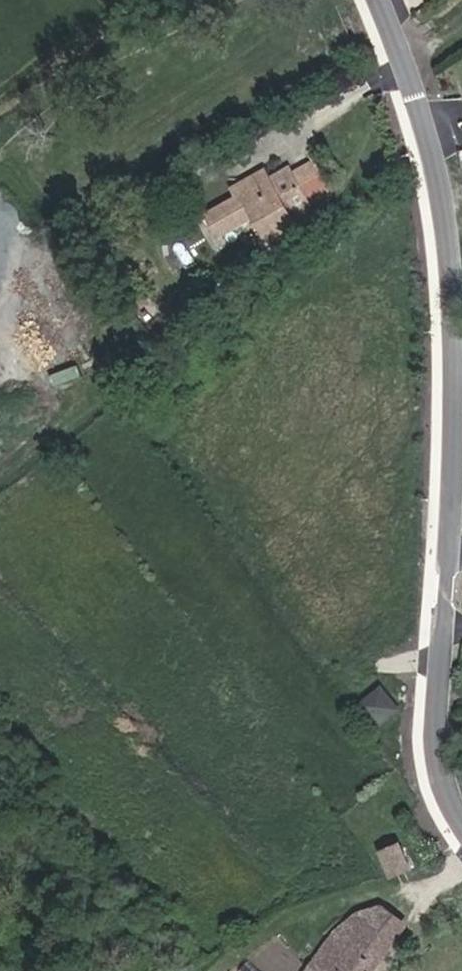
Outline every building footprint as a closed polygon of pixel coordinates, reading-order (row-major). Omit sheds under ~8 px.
[(296,223),(315,213),(310,204),(332,191),(314,161),(293,174),(289,167),(271,178),(237,197),(206,214),(219,237),(244,224),(262,256),(272,250),(276,258),(306,240),(296,223)] [(237,197),(271,178),(267,170),(233,190),(237,197)] [(376,727),(399,709),(382,687),(359,705),(376,727)] [(380,851),(391,877),(410,868),(400,843),(380,851)] [(407,924),(383,906),(358,912),(395,940),(407,924)] [(395,940),(358,912),(335,931),(306,970),(373,970),(395,940)]
